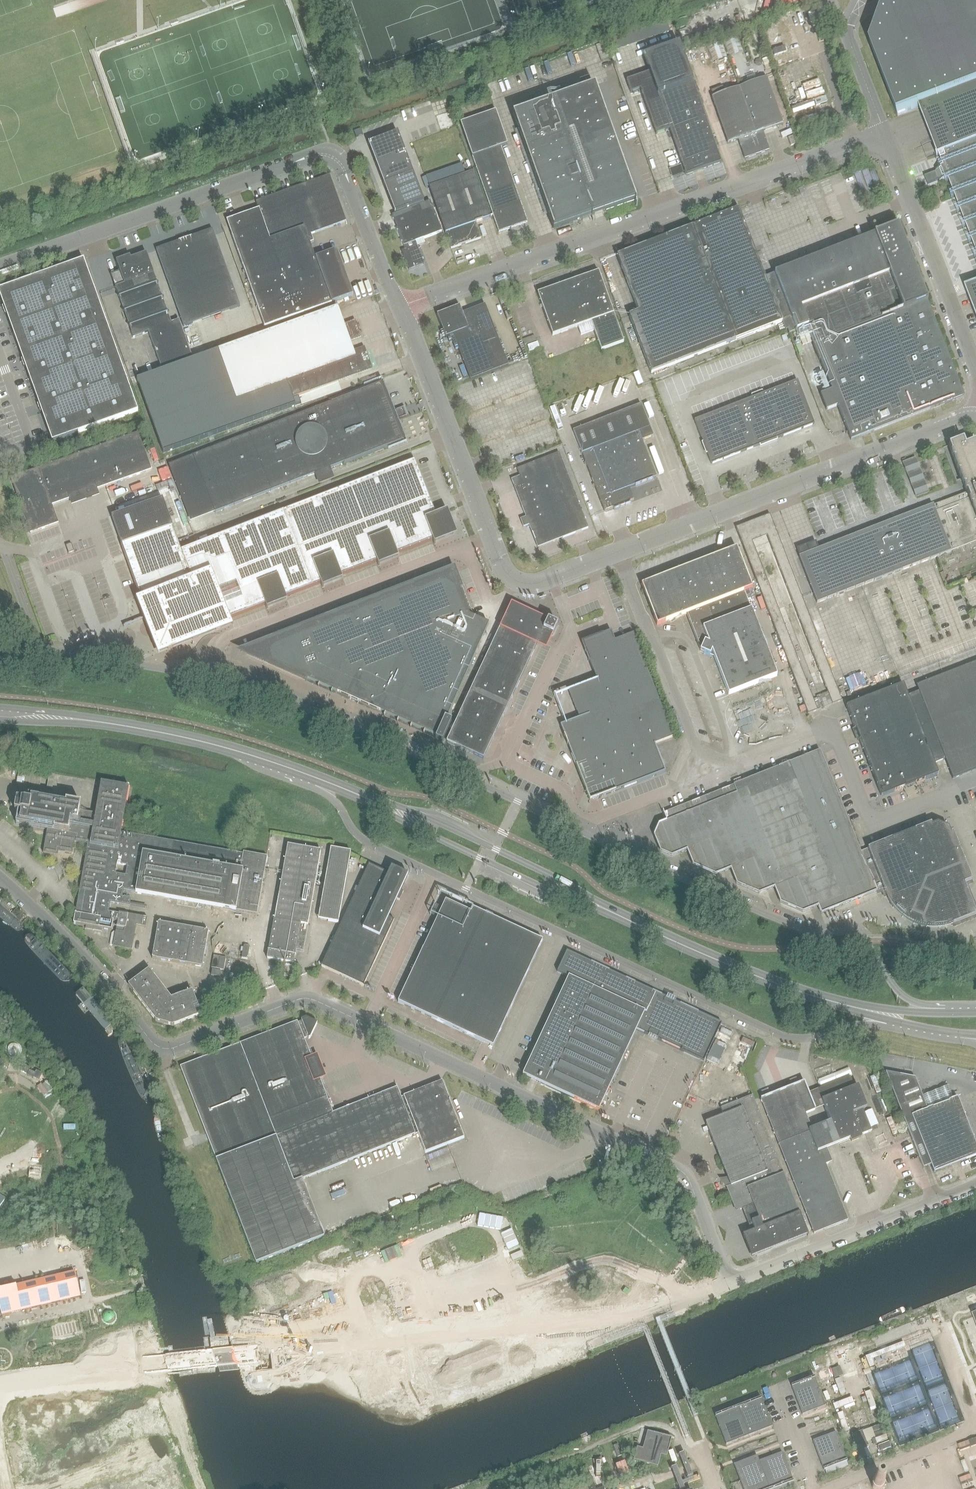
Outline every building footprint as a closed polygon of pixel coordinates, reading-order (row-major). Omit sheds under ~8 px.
[(882,11),(870,44),(897,116),(919,107),(937,154),(936,155),(936,156),(939,155),(943,167),(935,170),(935,172),(924,176),(927,184),(939,180),(939,182),(948,178),(975,251),(975,0),(910,0),(882,11)] [(727,57),(721,40),(707,45),(712,62),(727,57)] [(650,72),(626,80),(631,93),(640,89),(656,134),(670,129),(686,175),(713,166),(721,163),(680,49),(679,44),(644,57),(646,61),(650,72)] [(756,134),(762,131),(764,131),(775,127),(783,124),(767,78),(740,87),(756,134)] [(595,86),(512,115),(553,230),(635,201),(595,86)] [(769,150),(762,131),(756,134),(740,87),(712,97),(728,144),(738,140),(744,158),(769,150)] [(527,223),(500,147),(507,145),(495,112),(460,123),(498,232),(527,223)] [(397,132),(369,142),(392,202),(396,213),(424,203),(397,132)] [(475,171),(429,186),(450,249),(482,238),(476,223),(491,218),(475,171)] [(258,210),(226,221),(264,327),(352,296),(336,250),(315,258),(309,243),(313,241),(310,234),(345,222),(329,176),(255,202),(258,210)] [(396,213),(392,215),(406,250),(401,251),(409,270),(424,264),(416,242),(442,232),(430,200),(424,203),(396,213)] [(782,323),(765,278),(738,210),(616,256),(638,312),(629,316),(651,374),(782,323)] [(838,405),(851,440),(954,400),(960,388),(895,221),(897,226),(774,274),(765,278),(782,323),(785,330),(787,330),(789,333),(807,326),(814,344),(813,344),(819,361),(820,360),(832,390),(820,394),(826,410),(838,405)] [(211,316),(239,306),(212,229),(184,240),(211,316)] [(211,316),(184,240),(155,250),(183,326),(211,316)] [(171,324),(153,274),(146,254),(130,259),(129,257),(116,262),(124,284),(115,287),(133,338),(148,333),(162,370),(192,359),(180,321),(171,324)] [(58,269),(0,290),(0,297),(3,306),(2,307),(5,314),(6,314),(22,359),(21,360),(23,367),(25,367),(38,404),(37,405),(40,412),(41,412),(52,442),(138,412),(83,260),(58,269)] [(594,331),(601,350),(624,342),(599,271),(538,293),(553,335),(578,326),(581,335),(594,331)] [(972,284),(971,282),(965,286),(966,287),(965,288),(975,317),(975,280),(972,284)] [(460,306),(437,315),(446,338),(453,335),(470,380),(508,365),(485,305),(463,313),(460,306)] [(217,351),(236,401),(287,383),(292,398),(310,392),(372,369),(368,360),(363,362),(362,357),(364,356),(362,349),(353,352),(349,341),(360,337),(355,321),(344,326),(337,308),(217,351)] [(694,420),(711,463),(813,424),(797,381),(694,420)] [(379,382),(192,456),(170,465),(186,504),(207,496),(214,513),(386,445),(387,447),(393,444),(392,443),(398,440),(397,436),(399,435),(398,431),(400,430),(398,425),(396,426),(391,412),(393,412),(390,406),(389,407),(379,382)] [(628,488),(656,477),(639,432),(650,428),(641,404),(571,431),(601,512),(632,500),(628,488)] [(31,534),(60,524),(53,505),(150,470),(137,433),(11,478),(31,534)] [(975,442),(965,446),(963,440),(948,445),(951,453),(950,454),(966,494),(933,506),(799,557),(816,603),(950,552),(975,542),(975,445),(975,442)] [(562,537),(588,528),(559,452),(516,469),(519,476),(511,480),(516,495),(518,495),(529,524),(523,526),(523,527),(530,524),(537,545),(561,535),(562,537)] [(915,458),(902,463),(916,498),(928,493),(915,458)] [(341,575),(353,571),(376,562),(378,566),(380,566),(379,563),(398,556),(397,554),(432,540),(434,544),(435,544),(435,541),(454,534),(449,522),(450,522),(450,520),(450,519),(449,518),(448,517),(447,518),(445,513),(448,512),(447,511),(435,515),(414,461),(283,511),(283,512),(181,551),(172,527),(121,545),(140,599),(135,601),(157,658),(233,628),(229,619),(265,605),(266,609),(268,609),(267,606),(286,599),(285,597),(320,583),(322,588),(324,587),(323,585),(342,577),(341,575)] [(735,528),(758,586),(797,686),(807,714),(817,710),(752,542),(767,536),(825,686),(832,705),(842,701),(836,686),(770,515),(735,528)] [(73,544),(67,546),(69,554),(75,552),(73,544)] [(728,695),(776,676),(744,591),(751,589),(736,549),(641,586),(657,625),(688,613),(696,634),(695,635),(697,639),(698,639),(701,648),(700,651),(713,657),(728,695)] [(453,574),(247,654),(442,740),(441,743),(442,744),(451,722),(446,720),(488,625),(469,616),(453,574)] [(469,692),(506,709),(543,631),(553,635),(557,625),(511,604),(499,628),(469,692)] [(561,726),(560,726),(586,792),(589,790),(598,794),(599,797),(665,772),(654,744),(673,737),(633,634),(614,641),(611,632),(582,643),(597,680),(569,691),(568,691),(572,700),(579,719),(561,726)] [(881,797),(938,775),(934,764),(945,759),(952,779),(975,770),(975,662),(916,685),(918,691),(907,696),(903,685),(846,707),(881,797)] [(483,759),(506,709),(469,692),(446,742),(483,759)] [(679,853),(687,850),(835,790),(820,751),(687,804),(679,807),(663,813),(666,821),(659,824),(654,836),(660,851),(671,856),(679,853),(681,857),(679,853)] [(66,802),(65,804),(31,799),(30,803),(17,801),(15,812),(22,813),(20,822),(48,828),(43,853),(57,856),(58,851),(72,854),(74,842),(87,845),(75,913),(73,924),(111,930),(113,921),(117,922),(116,925),(117,925),(113,947),(132,950),(136,926),(145,928),(147,918),(127,914),(118,912),(118,913),(108,911),(109,902),(130,906),(131,898),(121,896),(123,889),(135,891),(135,893),(223,908),(257,914),(267,857),(266,857),(243,853),(243,854),(120,832),(128,787),(100,782),(95,812),(80,810),(80,805),(66,802)] [(725,876),(723,871),(730,869),(848,821),(835,790),(687,850),(693,865),(715,875),(723,872),(724,876),(725,876)] [(767,890),(774,887),(860,852),(848,821),(730,869),(737,884),(759,894),(766,891),(768,895),(769,895),(767,890)] [(931,824),(860,852),(876,892),(879,890),(883,889),(886,897),(887,897),(890,904),(895,910),(900,916),(907,921),(914,924),(921,927),(929,928),(937,928),(944,927),(952,925),(975,915),(964,884),(971,881),(952,833),(951,834),(948,828),(937,824),(931,826),(931,824)] [(319,864),(321,851),(287,845),(286,852),(267,959),(293,964),(296,949),(303,950),(319,864)] [(350,852),(331,849),(330,849),(323,889),(331,890),(326,921),(337,923),(350,852)] [(821,914),(876,892),(860,852),(774,887),(780,903),(802,912),(810,909),(812,913),(811,909),(818,906),(821,914)] [(321,967),(363,986),(394,920),(388,918),(397,899),(399,901),(400,900),(397,898),(400,892),(403,893),(403,892),(401,891),(408,876),(391,868),(388,874),(369,865),(321,967)] [(423,948),(398,1002),(493,1047),(542,941),(473,908),(471,912),(445,900),(423,948)] [(20,931),(27,923),(0,901),(0,914),(20,931)] [(202,968),(209,933),(158,924),(152,959),(202,968)] [(31,928),(22,936),(65,982),(74,973),(31,928)] [(250,947),(244,946),(242,958),(248,959),(250,947)] [(591,987),(644,1012),(653,992),(567,952),(558,972),(569,977),(591,987)] [(224,970),(226,958),(214,956),(212,968),(224,970)] [(149,970),(128,986),(156,1022),(172,1027),(201,1016),(192,992),(171,1000),(149,970)] [(607,1091),(636,1029),(644,1012),(591,987),(569,977),(523,1075),(545,1085),(598,1110),(601,1105),(602,1105),(603,1103),(602,1103),(606,1093),(608,1094),(608,1092),(607,1091)] [(653,992),(644,1012),(636,1029),(703,1061),(721,1024),(653,992)] [(294,1183),(351,1160),(333,1113),(319,1078),(323,1076),(321,1072),(322,1070),(322,1069),(323,1067),(322,1066),(321,1064),(320,1063),(319,1063),(317,1062),(316,1058),(312,1059),(304,1039),(307,1037),(308,1039),(310,1038),(317,1024),(306,1018),(301,1020),(301,1021),(297,1023),(297,1022),(180,1067),(256,1264),(324,1237),(324,1236),(316,1240),(294,1183)] [(743,1074),(757,1039),(746,1034),(731,1069),(743,1074)] [(27,1075),(29,1071),(30,1069),(24,1065),(21,1072),(27,1075)] [(35,1074),(29,1071),(27,1075),(27,1076),(33,1079),(33,1078),(35,1074)] [(35,1074),(33,1078),(39,1080),(42,1074),(37,1071),(35,1074)] [(931,1165),(934,1172),(975,1156),(975,1148),(957,1098),(927,1109),(914,1078),(888,1073),(885,1072),(923,1168),(926,1167),(931,1165)] [(820,1151),(839,1144),(872,1131),(850,1077),(817,1090),(830,1122),(812,1130),(805,1114),(815,1110),(804,1082),(760,1099),(813,1232),(814,1233),(823,1229),(848,1220),(820,1151)] [(351,1106),(344,1109),(345,1109),(337,1112),(337,1111),(333,1113),(351,1160),(417,1133),(425,1153),(464,1138),(442,1081),(413,1092),(401,1097),(397,1088),(388,1092),(388,1091),(382,1094),(374,1097),(364,1101),(364,1102),(351,1107),(351,1106)] [(744,1207),(789,1189),(752,1095),(720,1108),(723,1116),(705,1123),(730,1186),(726,1188),(732,1203),(736,1202),(737,1203),(740,1210),(744,1208),(744,1207)] [(433,1168),(454,1164),(452,1149),(430,1153),(433,1168)] [(750,1223),(753,1231),(743,1235),(751,1258),(807,1236),(808,1236),(789,1189),(744,1207),(744,1208),(750,1223)] [(74,1272),(0,1290),(0,1309),(1,1315),(80,1296),(74,1272)] [(867,1356),(865,1357),(869,1368),(874,1366),(871,1360),(905,1347),(904,1342),(883,1350),(867,1356)] [(844,1364),(834,1368),(838,1377),(847,1373),(844,1364)] [(814,1377),(791,1386),(802,1415),(825,1406),(814,1377)] [(841,1396),(846,1394),(840,1380),(835,1381),(841,1396)] [(876,1407),(870,1392),(865,1394),(870,1410),(876,1407)] [(761,1397),(738,1406),(749,1436),(772,1427),(761,1397)] [(833,1406),(835,1411),(854,1404),(852,1399),(833,1406)] [(738,1406),(715,1415),(726,1445),(749,1436),(738,1406)] [(837,1415),(844,1434),(849,1432),(842,1413),(837,1415)] [(97,1432),(103,1455),(133,1452),(146,1488),(173,1488),(151,1426),(97,1432)] [(863,1430),(851,1435),(860,1458),(866,1456),(864,1449),(869,1447),(863,1430)] [(836,1432),(813,1441),(824,1471),(847,1462),(836,1432)] [(90,1453),(88,1454),(83,1433),(0,1442),(0,1488),(15,1488),(10,1467),(76,1460),(82,1488),(99,1488),(90,1453)] [(637,1449),(633,1460),(657,1467),(660,1456),(666,1457),(671,1440),(647,1433),(642,1451),(637,1449)] [(759,1462),(769,1488),(775,1488),(793,1482),(782,1453),(759,1462)] [(734,1465),(743,1488),(769,1488),(759,1462),(757,1456),(734,1465)] [(621,1463),(624,1475),(633,1473),(631,1461),(621,1463)] [(701,1475),(689,1479),(692,1488),(704,1485),(701,1475)]
